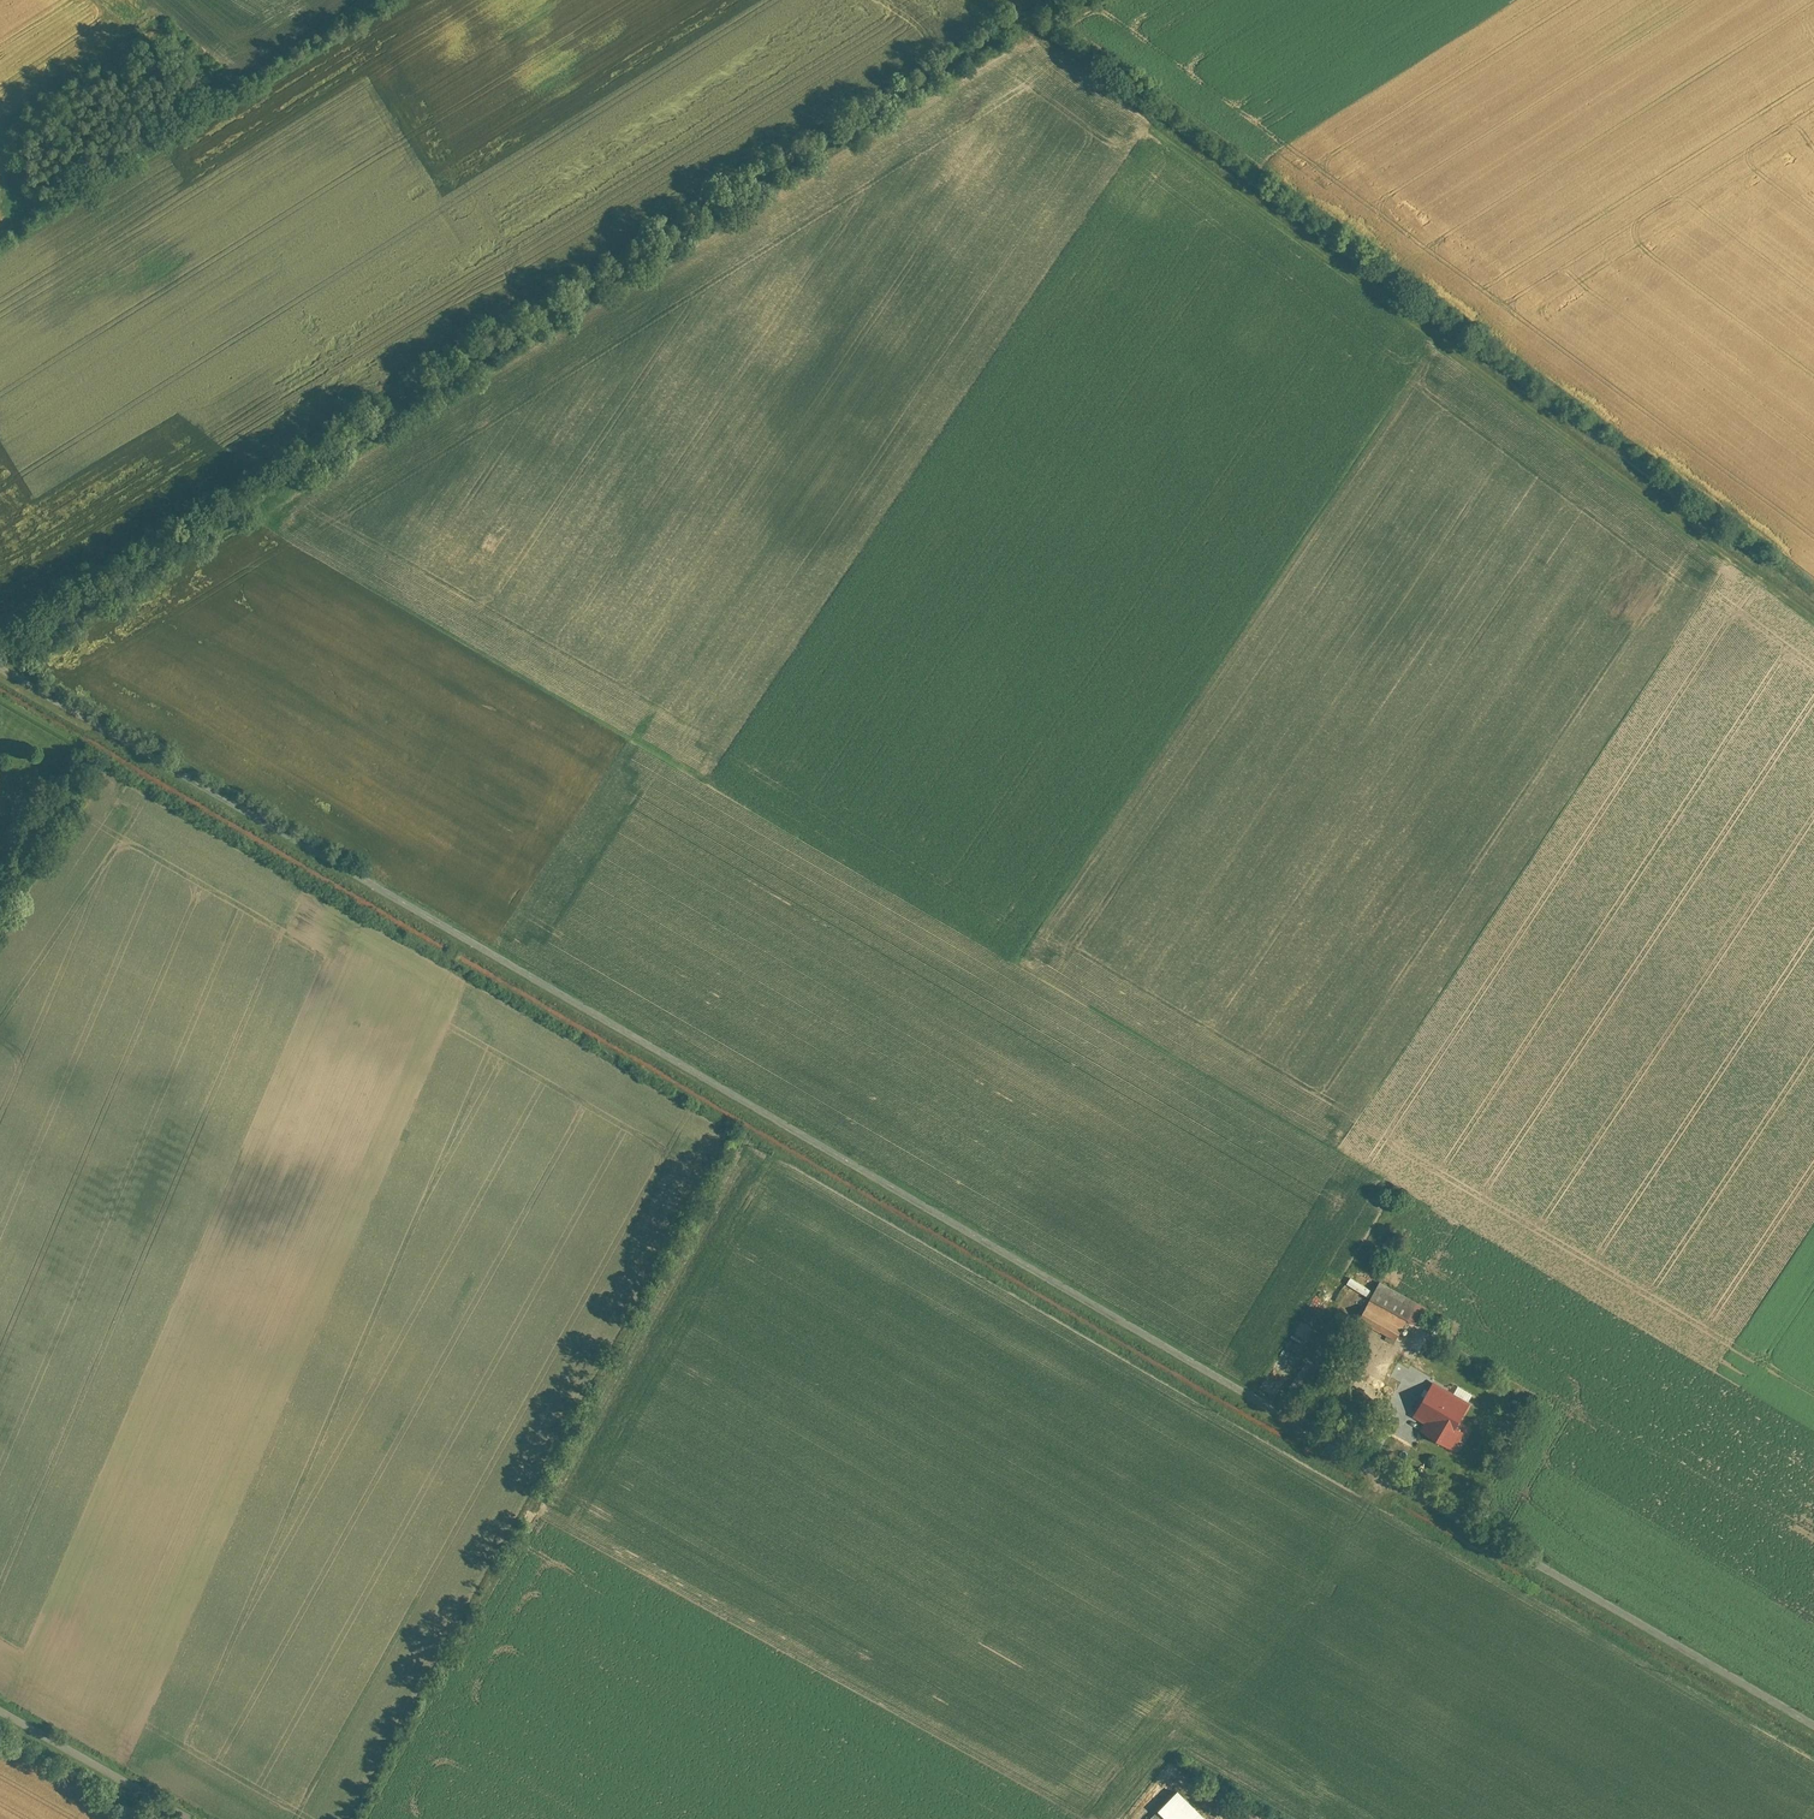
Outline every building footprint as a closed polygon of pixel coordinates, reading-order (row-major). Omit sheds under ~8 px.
[(1429,1310),(1379,1283),(1359,1322),(1409,1348),(1429,1310)] [(1471,1406),(1399,1365),(1381,1397),(1453,1438),(1471,1406)] [(1181,1793),(1154,1818),(1206,1818),(1181,1793)]
